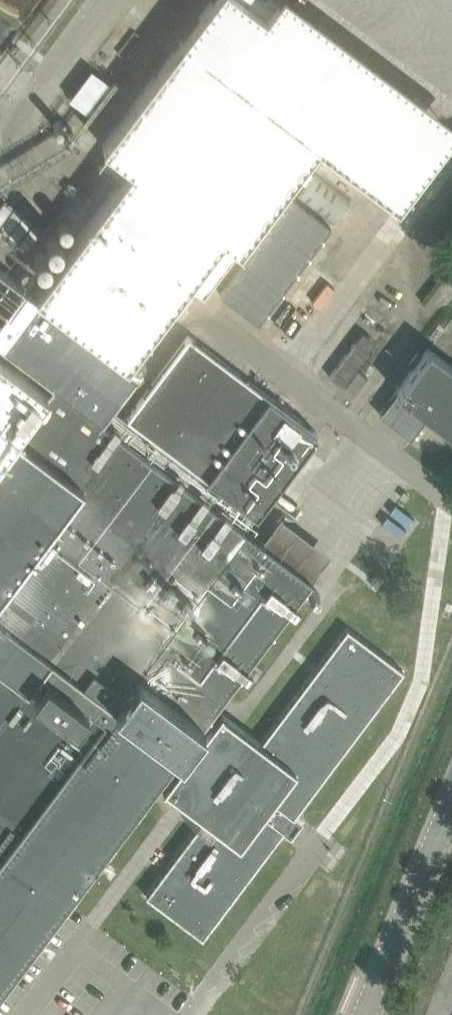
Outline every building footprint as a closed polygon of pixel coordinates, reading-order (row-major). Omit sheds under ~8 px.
[(276,0),(246,0),(265,15),(276,0)] [(181,39),(181,38),(102,143),(110,150),(98,165),(119,181),(35,293),(127,361),(199,265),(215,277),(317,141),(181,39)] [(75,97),(95,108),(113,77),(93,65),(75,97)] [(297,198),(332,224),(351,199),(316,173),(297,198)] [(258,323),(331,226),(292,197),(219,293),(258,323)] [(58,234),(60,235),(63,235),(65,235),(67,233),(68,231),(69,229),(69,227),(68,224),(66,223),(64,221),(62,221),(60,221),(58,222),(56,224),(55,226),(55,228),(55,230),(56,233),(58,234)] [(391,269),(409,246),(378,221),(360,243),(391,269)] [(242,728),(232,720),(214,706),(297,596),(330,552),(279,514),(260,539),(246,528),(230,516),(241,501),(257,513),(318,432),(302,420),(186,332),(151,379),(113,429),(101,420),(138,370),(0,266),(0,343),(52,382),(7,442),(0,437),(0,1014),(2,1014),(67,903),(148,795),(156,784),(164,789),(165,788),(183,802),(180,806),(185,810),(188,805),(203,817),(194,829),(164,869),(160,875),(145,894),(202,937),(282,830),(295,814),(382,698),(404,669),(347,627),(326,656),(261,742),(245,730),(242,728)] [(363,330),(329,375),(341,384),(375,339),(363,330)] [(395,424),(411,436),(428,413),(451,431),(451,365),(428,347),(421,355),(417,352),(409,364),(413,367),(379,413),(395,424)] [(367,377),(358,369),(344,387),(350,391),(351,390),(355,393),(367,377)]
